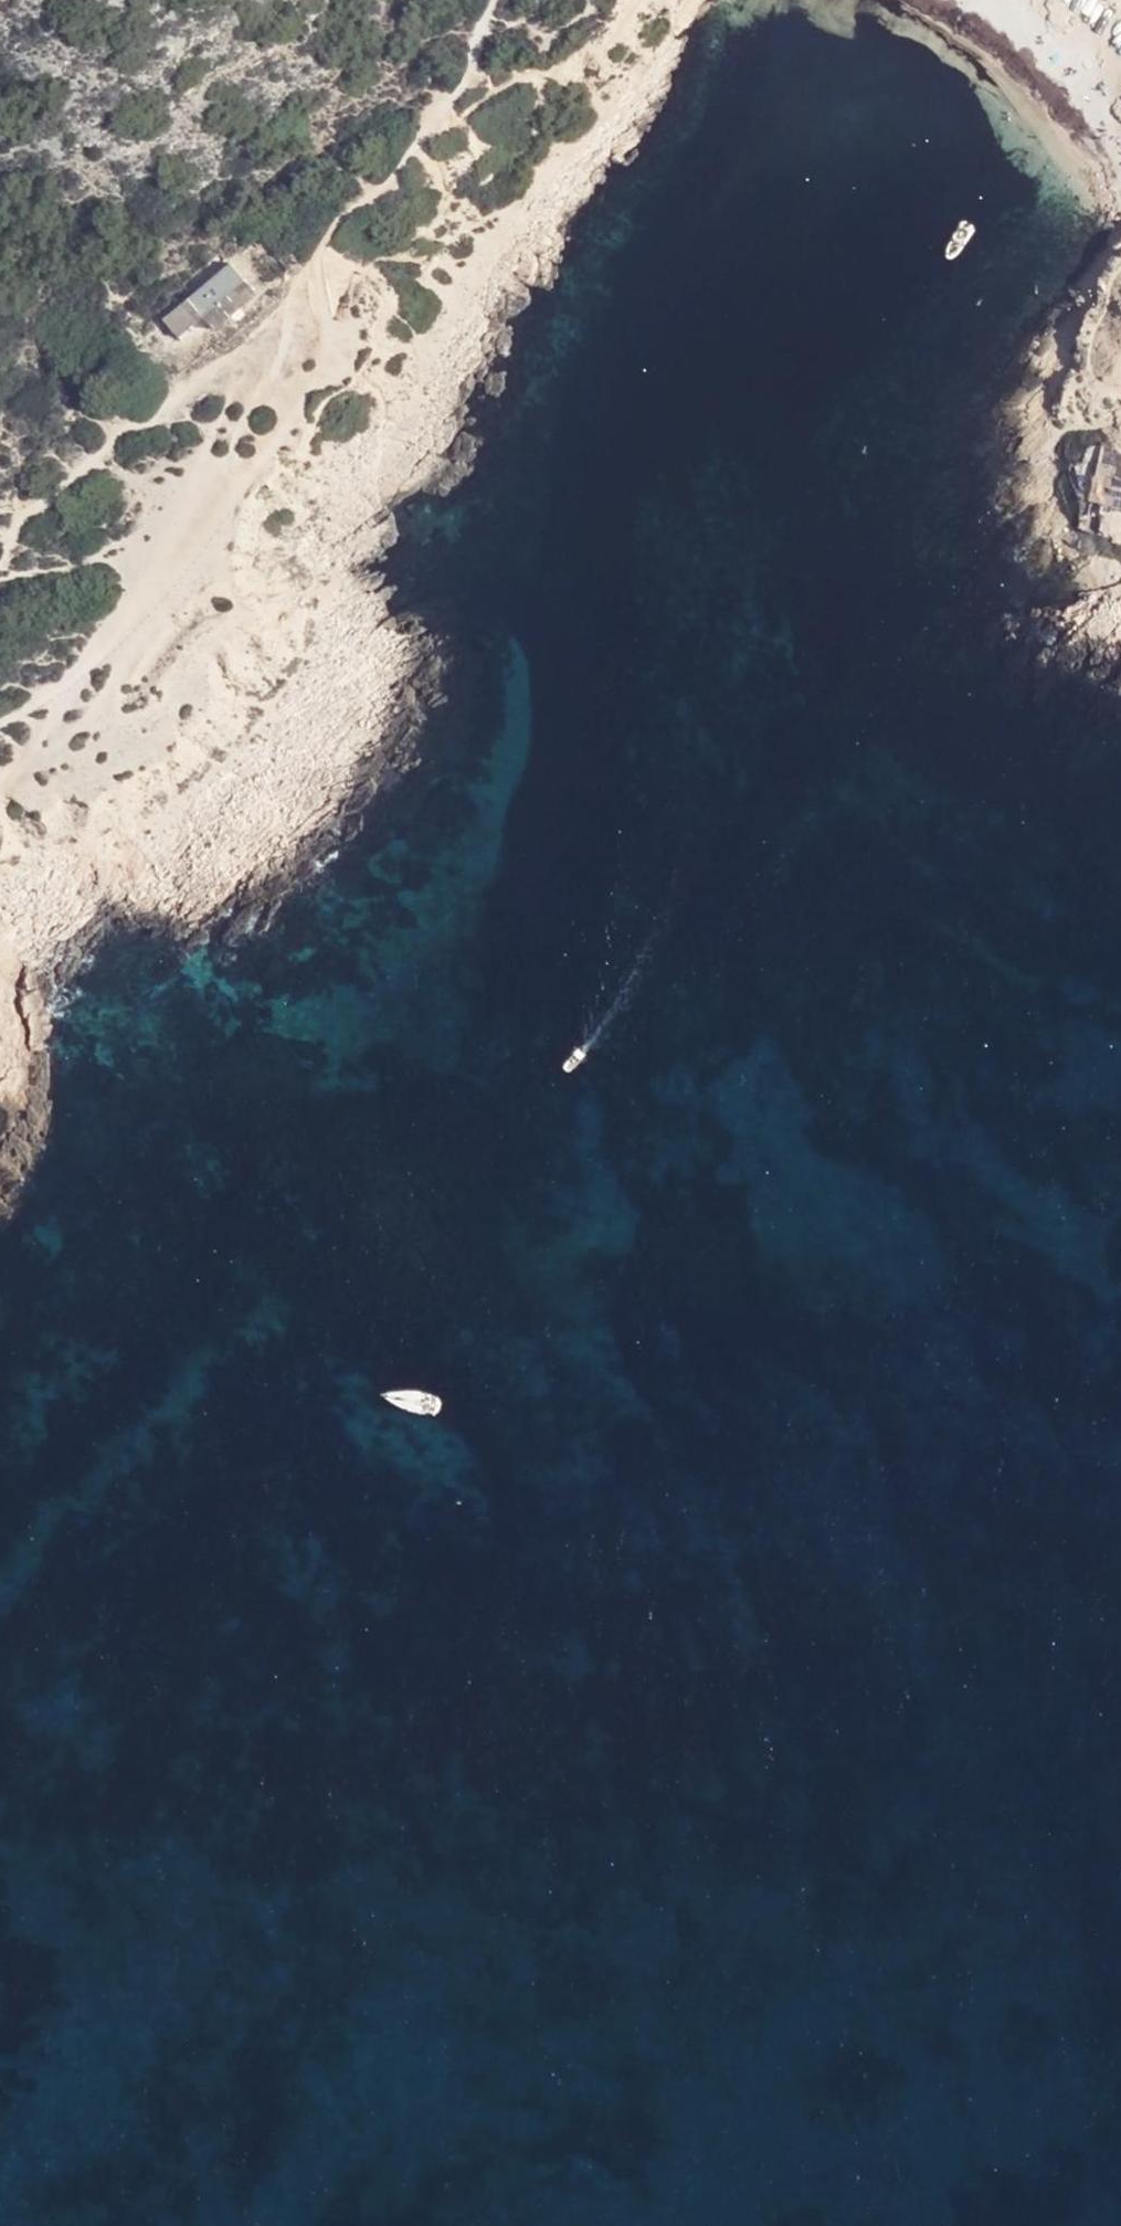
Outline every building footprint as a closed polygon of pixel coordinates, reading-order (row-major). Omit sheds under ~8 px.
[(229,264),(160,320),(176,339),(201,319),(211,331),(255,295),(229,264)] [(1095,464),(1088,497),(1096,499),(1094,509),(1120,514),(1120,481),(1113,480),(1116,468),(1095,464)]
